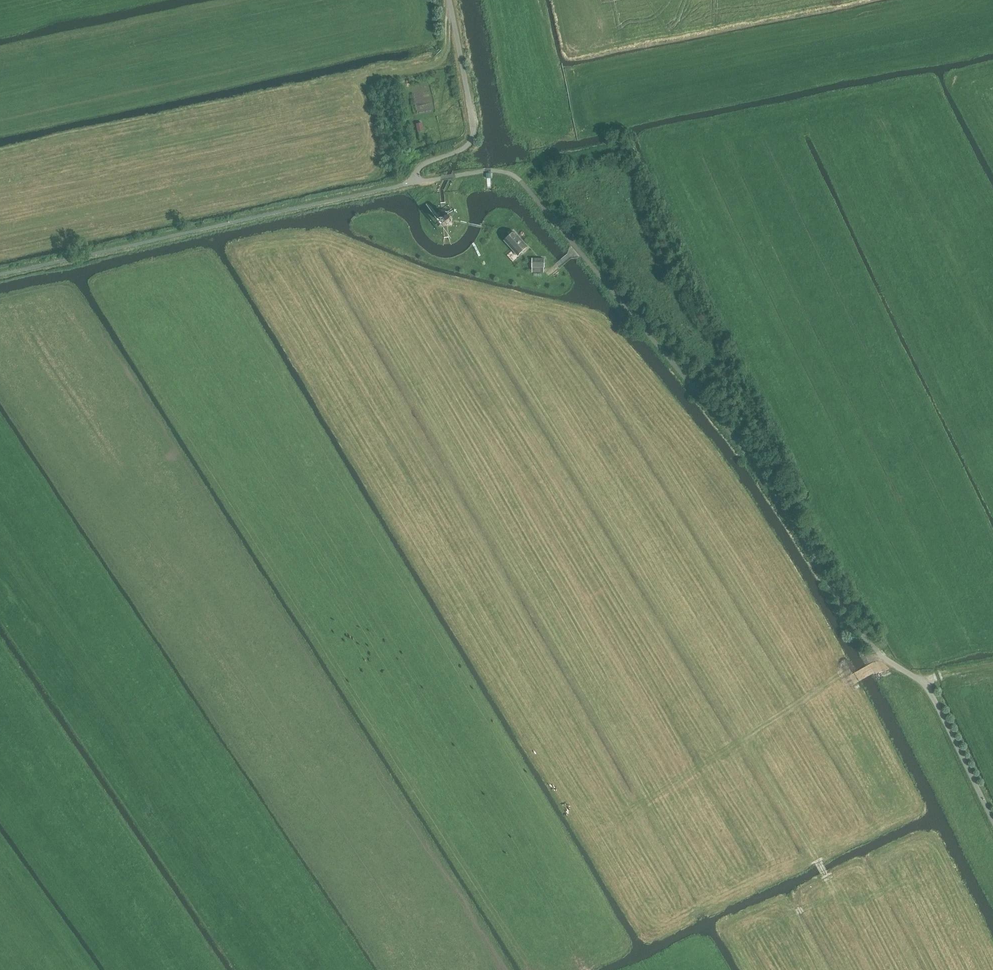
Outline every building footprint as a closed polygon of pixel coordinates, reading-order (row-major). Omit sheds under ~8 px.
[(448,224),(451,224),(450,213),(447,213),(446,213),(443,213),(442,214),(439,214),(440,225),(443,225),(444,225),(447,224),(448,224)] [(505,241),(518,255),(528,247),(514,232),(505,241)] [(532,267),(544,267),(544,259),(532,259),(532,267)]
